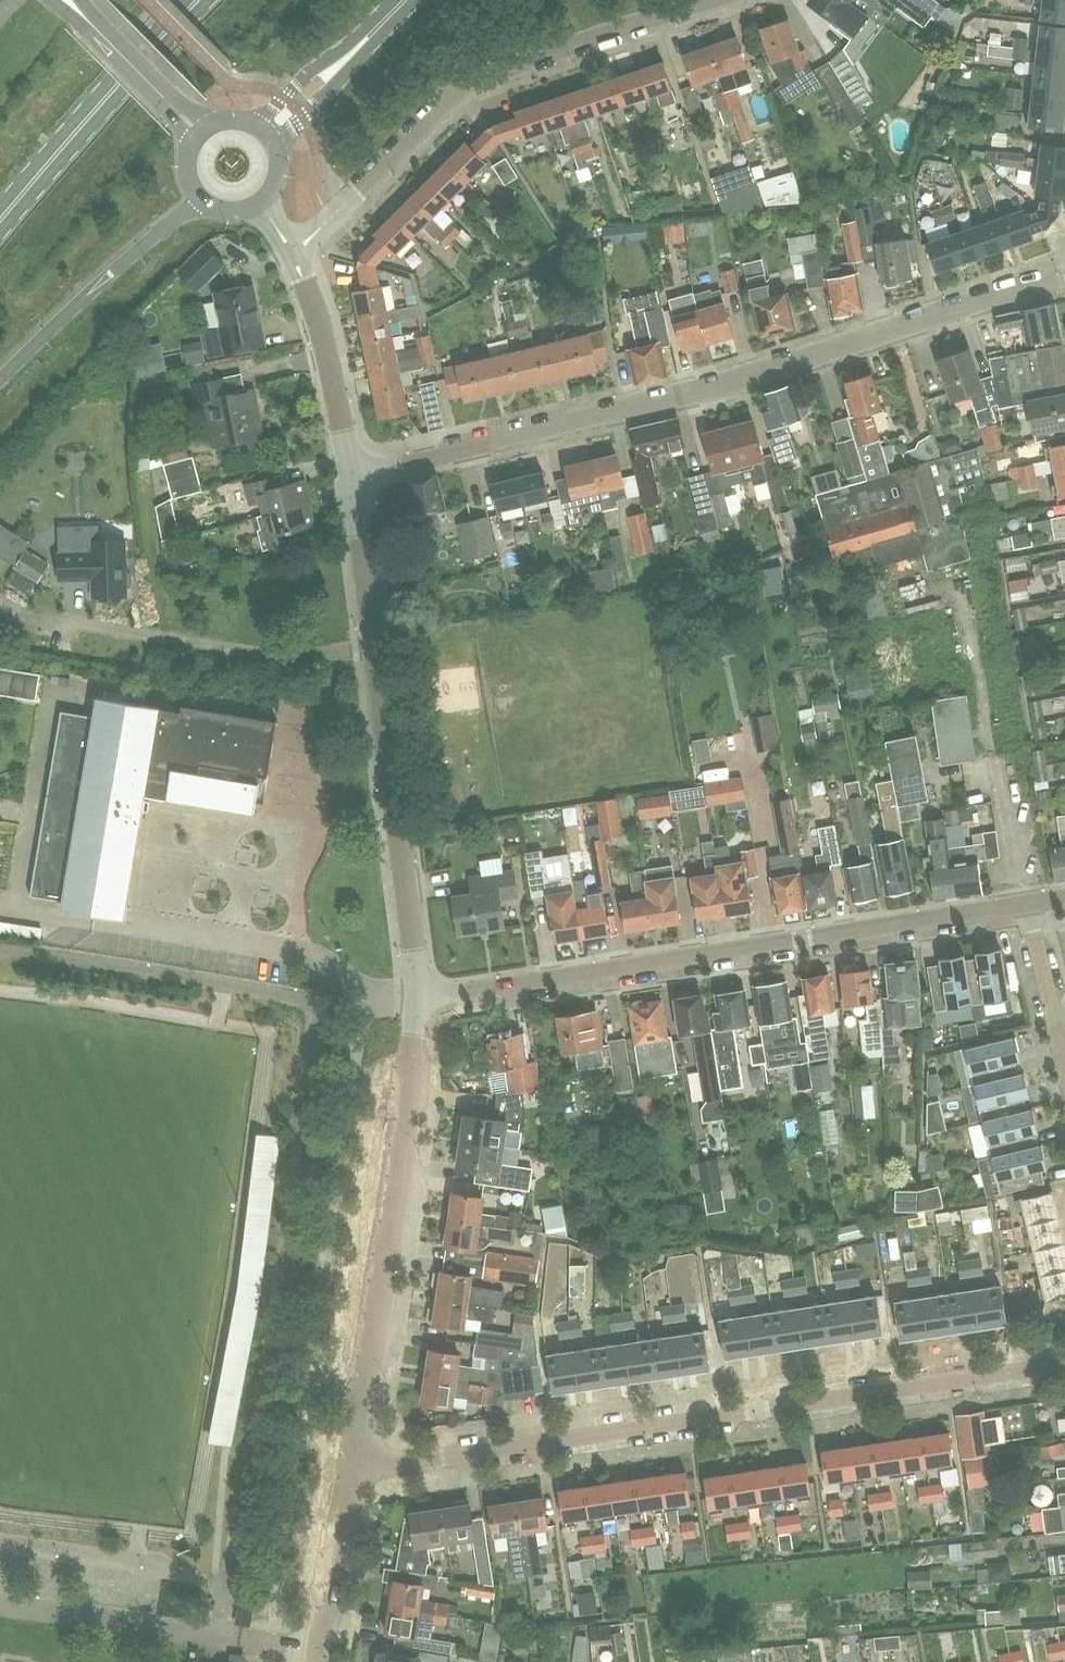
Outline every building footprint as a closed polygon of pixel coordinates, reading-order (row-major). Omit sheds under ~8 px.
[(869,16),(848,0),(811,0),(808,3),(833,21),(830,25),(851,40),(869,16)] [(881,0),(848,0),(869,16),(881,0)] [(913,0),(891,0),(924,24),(932,13),(913,0)] [(940,2),(938,0),(913,0),(932,13),(940,2)] [(1041,19),(1064,22),(1064,0),(1043,0),(1041,19)] [(808,65),(803,49),(799,50),(788,18),(762,28),(773,60),(785,85),(798,76),(796,69),(808,65)] [(1016,32),(1016,20),(970,19),(970,31),(1016,32)] [(1040,23),(1037,50),(1064,53),(1064,26),(1040,23)] [(737,87),(753,81),(737,36),(710,45),(736,120),(743,143),(755,138),(737,87)] [(1030,39),(1015,38),(1014,47),(1029,49),(1030,39)] [(736,120),(710,45),(684,55),(694,86),(706,81),(712,97),(716,96),(726,124),(736,120)] [(1028,60),(1029,49),(1014,47),(1014,48),(990,45),(989,56),(1028,60)] [(829,61),(829,62),(850,99),(851,99),(850,96),(866,87),(844,48),(829,61)] [(1037,50),(1034,75),(1064,79),(1064,53),(1037,50)] [(676,103),(671,88),(662,61),(637,69),(646,97),(656,93),(661,108),(676,103)] [(836,108),(850,99),(829,62),(814,71),(836,108)] [(622,105),(646,97),(637,69),(612,78),(622,105)] [(1034,75),(1031,100),(1064,104),(1064,79),(1034,75)] [(597,113),(622,105),(612,78),(588,86),(597,113)] [(584,118),(597,113),(588,86),(564,95),(583,152),(584,152),(594,149),(584,118)] [(707,117),(696,86),(683,90),(694,122),(707,117)] [(1010,88),(1009,98),(1025,99),(1025,90),(1010,88)] [(584,152),(583,152),(564,95),(539,103),(548,130),(560,126),(567,144),(570,143),(579,169),(589,166),(584,152)] [(1008,108),(1024,109),(1025,99),(1009,98),(1008,108)] [(864,122),(850,99),(836,108),(849,131),(864,122)] [(1064,113),(1064,104),(1031,100),(1029,127),(1063,131),(1064,113)] [(524,139),(548,130),(539,103),(515,112),(517,118),(495,125),(494,123),(492,125),(502,139),(521,132),(524,139)] [(666,124),(662,110),(652,114),(656,127),(666,124)] [(1021,116),(998,114),(996,130),(1019,134),(1021,116)] [(627,122),(632,136),(642,132),(637,118),(627,122)] [(623,139),(632,136),(627,122),(618,125),(623,139)] [(482,156),(497,142),(487,128),(485,129),(486,131),(471,146),(467,141),(448,160),(467,180),(486,160),(482,156)] [(1064,171),(1064,146),(1042,143),(1039,169),(1064,171)] [(984,160),(986,151),(972,149),(971,158),(984,160)] [(1001,152),(987,150),(985,161),(1000,163),(1000,165),(1025,168),(1026,154),(1002,150),(1001,152)] [(518,177),(506,157),(493,166),(505,185),(518,177)] [(449,198),(467,180),(448,160),(430,179),(449,198)] [(592,167),(578,171),(582,184),(596,180),(592,167)] [(1056,215),(1058,197),(1064,198),(1064,171),(1039,169),(1036,195),(1043,195),(1042,207),(1056,218),(1058,216),(1056,215)] [(803,203),(793,171),(758,182),(765,205),(803,203)] [(431,216),(449,198),(430,179),(412,197),(431,216)] [(995,203),(987,182),(973,187),(980,208),(995,203)] [(760,205),(753,183),(725,192),(731,209),(760,205)] [(683,211),(679,195),(667,199),(671,212),(683,211)] [(445,230),(431,216),(412,197),(394,215),(413,234),(421,226),(435,240),(438,238),(447,247),(454,239),(445,230)] [(947,221),(957,218),(951,203),(941,207),(947,221)] [(872,207),(863,209),(854,210),(857,222),(856,222),(860,242),(878,238),(872,207)] [(937,225),(947,221),(941,207),(932,210),(937,225)] [(1049,226),(1052,222),(1039,210),(1026,215),(1024,210),(999,218),(1008,245),(1033,237),(1031,231),(1047,225),(1049,226)] [(579,214),(567,217),(572,235),(584,232),(579,214)] [(390,249),(394,254),(413,234),(394,215),(375,234),(379,238),(362,255),(360,254),(360,258),(377,263),(390,249)] [(520,258),(535,238),(504,215),(489,234),(520,258)] [(985,254),(1008,245),(999,218),(975,227),(985,254)] [(685,241),(683,220),(663,222),(665,243),(685,241)] [(860,242),(856,222),(843,224),(849,257),(863,254),(860,242)] [(461,232),(452,223),(445,230),(454,239),(461,232)] [(647,240),(646,226),(603,229),(604,243),(647,240)] [(961,262),(985,254),(975,227),(951,235),(961,262)] [(808,290),(825,287),(817,235),(790,238),(794,264),(804,262),(808,290)] [(936,271),(961,262),(951,235),(926,244),(936,271)] [(905,238),(875,243),(882,283),(886,287),(897,286),(900,280),(912,278),(909,262),(906,240),(905,238)] [(918,260),(915,239),(906,240),(909,262),(918,260)] [(174,276),(192,293),(218,267),(201,250),(174,276)] [(761,258),(743,263),(760,335),(795,327),(786,293),(770,297),(761,258)] [(864,308),(857,274),(856,274),(853,261),(841,263),(843,277),(826,280),(833,316),(850,312),(850,310),(864,308)] [(386,310),(381,284),(379,285),(375,267),(358,263),(357,266),(359,267),(364,288),(354,290),(359,316),(386,310)] [(726,292),(741,289),(736,268),(721,272),(726,292)] [(264,345),(252,285),(216,293),(223,328),(205,331),(210,356),(264,345)] [(708,342),(733,335),(720,289),(712,292),(711,289),(694,294),(708,342)] [(726,294),(731,317),(748,313),(743,290),(726,294)] [(708,342),(694,294),(693,292),(668,299),(683,349),(688,348),(689,352),(705,348),(704,343),(708,342)] [(509,337),(519,334),(515,321),(517,320),(512,299),(502,301),(507,323),(505,324),(509,337)] [(593,303),(595,317),(604,316),(603,302),(593,303)] [(364,341),(392,336),(388,320),(419,314),(417,303),(386,310),(359,316),(364,341)] [(1056,337),(1062,336),(1055,303),(997,315),(997,317),(999,329),(1023,325),(1026,343),(1034,341),(1035,349),(1058,345),(1056,337)] [(638,345),(627,348),(635,383),(668,375),(660,341),(652,343),(650,334),(669,330),(663,307),(659,308),(659,306),(640,311),(641,315),(632,317),(638,345)] [(515,321),(519,334),(529,331),(526,318),(517,320),(515,321)] [(598,369),(597,363),(609,360),(602,330),(556,341),(565,377),(598,369)] [(397,361),(397,360),(432,353),(429,335),(417,338),(418,346),(395,351),(392,336),(364,341),(369,367),(397,361)] [(531,385),(565,377),(556,341),(522,349),(531,385)] [(1064,382),(1064,362),(1061,344),(1058,345),(1035,349),(1004,355),(1011,391),(1041,386),(1064,382)] [(498,393),(531,385),(522,349),(489,357),(498,393)] [(937,359),(951,400),(967,395),(972,412),(984,408),(966,350),(937,359)] [(399,372),(435,364),(432,353),(397,360),(397,361),(369,367),(371,377),(367,378),(370,391),(374,390),(374,392),(402,386),(399,372)] [(464,401),(498,393),(489,357),(444,368),(451,398),(463,395),(464,401)] [(218,445),(249,438),(252,451),(264,448),(252,389),(241,392),(238,375),(196,384),(199,402),(208,400),(218,445)] [(842,400),(848,417),(846,418),(852,439),(863,472),(865,479),(887,473),(878,439),(869,411),(880,408),(869,375),(844,383),(848,398),(842,400)] [(434,381),(420,385),(429,423),(438,421),(440,429),(445,428),(434,381)] [(777,465),(799,458),(792,438),(793,438),(788,423),(802,418),(807,416),(809,411),(805,398),(800,395),(795,397),(791,385),(764,394),(769,410),(763,412),(769,429),(772,428),(775,438),(769,440),(777,465)] [(395,420),(408,418),(402,386),(374,392),(380,418),(394,415),(395,420)] [(1064,425),(1064,395),(1043,399),(1041,386),(1011,391),(1007,392),(1010,405),(1027,402),(1033,431),(1064,425)] [(656,477),(651,454),(686,447),(679,417),(631,428),(638,455),(633,457),(644,504),(655,502),(651,488),(658,486),(656,477)] [(745,483),(770,477),(754,420),(729,427),(745,483)] [(720,528),(733,525),(725,496),(732,494),(731,487),(745,483),(729,427),(705,434),(715,471),(716,471),(720,486),(723,485),(725,492),(711,495),(720,528)] [(914,448),(903,452),(907,467),(930,460),(929,459),(939,449),(934,432),(927,437),(926,437),(919,441),(914,448)] [(138,434),(139,469),(153,469),(152,434),(138,434)] [(1052,444),(1052,446),(1064,443),(1064,434),(1050,437),(1052,444)] [(964,449),(963,443),(953,437),(939,442),(943,455),(964,449)] [(863,472),(852,439),(836,444),(847,477),(863,472)] [(1064,470),(1064,443),(1044,447),(1047,461),(1011,468),(1014,479),(1022,478),(1036,475),(1039,474),(1039,475),(1055,472),(1064,470)] [(887,473),(865,479),(865,480),(814,494),(833,558),(848,554),(868,620),(888,615),(874,568),(925,553),(929,570),(972,558),(963,527),(991,519),(975,447),(930,460),(907,467),(897,470),(887,473)] [(617,499),(627,497),(617,454),(592,460),(604,509),(619,505),(617,499)] [(193,458),(164,465),(168,482),(197,475),(193,458)] [(594,511),(604,509),(592,460),(566,466),(570,484),(558,487),(568,526),(580,523),(579,515),(583,507),(589,506),(590,509),(594,511)] [(1064,496),(1064,470),(1055,472),(1057,485),(1051,486),(1053,498),(1064,496)] [(524,504),(549,498),(543,472),(517,478),(524,504)] [(720,528),(711,495),(705,473),(686,478),(699,534),(720,528)] [(445,508),(436,474),(409,481),(418,514),(411,516),(419,546),(443,539),(435,511),(445,508)] [(202,491),(197,475),(168,482),(172,499),(202,491)] [(1038,486),(1036,475),(1022,478),(1024,489),(1038,486)] [(798,538),(778,476),(765,479),(776,521),(783,519),(791,543),(798,538)] [(252,504),(262,502),(265,513),(312,500),(307,479),(277,487),(274,477),(247,484),(252,504)] [(498,510),(524,504),(517,478),(492,484),(498,510)] [(309,503),(313,502),(312,500),(265,513),(265,514),(253,518),(256,529),(258,529),(263,549),(291,542),(288,531),(314,524),(309,503)] [(557,526),(553,511),(543,514),(546,528),(557,526)] [(655,549),(647,512),(630,515),(638,553),(655,549)] [(495,539),(490,516),(459,523),(467,558),(482,554),(484,563),(486,562),(498,559),(501,559),(499,550),(497,551),(495,539)] [(1054,528),(1064,526),(1064,516),(1040,520),(1033,521),(1035,531),(1054,528)] [(180,536),(176,521),(160,525),(160,527),(162,540),(162,541),(180,536)] [(515,535),(511,521),(501,523),(504,538),(515,535)] [(1054,528),(1056,539),(1064,537),(1064,526),(1054,528)] [(26,550),(31,542),(15,532),(0,556),(16,566),(26,550)] [(624,557),(619,534),(609,536),(613,559),(624,557)] [(1032,545),(1030,534),(1011,537),(1014,548),(1032,545)] [(190,536),(180,538),(186,564),(196,562),(190,536)] [(126,572),(125,539),(91,540),(92,545),(58,546),(59,580),(93,578),(93,596),(126,595),(126,589),(130,586),(132,582),(132,578),(130,574),(126,572)] [(39,580),(48,565),(26,550),(16,566),(6,581),(29,594),(38,579),(39,580)] [(1027,569),(1024,556),(1005,559),(1007,572),(1027,569)] [(1064,571),(1064,560),(1059,561),(1059,558),(1051,560),(1051,559),(1042,561),(1044,572),(1060,569),(1061,572),(1064,571)] [(498,559),(486,562),(488,572),(500,569),(498,559)] [(844,580),(840,564),(822,568),(826,584),(844,580)] [(676,581),(673,566),(659,568),(662,584),(676,581)] [(616,587),(613,567),(591,571),(594,591),(616,587)] [(485,578),(486,592),(511,591),(511,577),(485,578)] [(1031,600),(1027,577),(1009,580),(1013,603),(1031,600)] [(1030,628),(1027,607),(1014,609),(1018,630),(1030,628)] [(1031,627),(1057,624),(1056,610),(1029,614),(1031,627)] [(1016,654),(1029,652),(1027,637),(1014,638),(1016,654)] [(1031,667),(1029,652),(1016,654),(1018,669),(1031,667)] [(40,674),(0,667),(0,694),(36,700),(40,674)] [(1041,693),(1038,673),(1026,675),(1030,695),(1041,693)] [(840,708),(838,693),(812,698),(819,739),(830,737),(826,710),(840,708)] [(976,760),(967,695),(932,700),(941,765),(976,760)] [(268,776),(278,719),(183,704),(182,710),(96,696),(93,716),(61,710),(31,895),(89,905),(88,913),(94,914),(99,915),(100,907),(119,910),(126,870),(133,872),(146,795),(254,813),(260,774),(268,776)] [(1034,720),(1046,718),(1043,699),(1031,701),(1034,720)] [(778,748),(772,715),(751,718),(757,751),(778,748)] [(1049,736),(1046,718),(1034,720),(1037,738),(1049,736)] [(817,738),(814,720),(800,723),(803,741),(817,738)] [(892,786),(896,804),(899,820),(919,816),(916,802),(929,799),(915,735),(886,742),(895,786),(892,786)] [(711,760),(707,737),(692,739),(696,762),(711,760)] [(1036,766),(1048,764),(1046,749),(1034,750),(1036,766)] [(1050,779),(1048,764),(1036,766),(1038,781),(1050,779)] [(745,798),(744,790),(742,776),(720,780),(704,782),(704,783),(707,804),(707,805),(745,798)] [(704,783),(670,789),(670,793),(672,811),(707,805),(707,804),(704,783)] [(849,799),(864,795),(861,783),(846,787),(849,799)] [(899,820),(896,804),(892,786),(877,789),(887,842),(876,844),(886,893),(913,888),(909,869),(910,869),(907,854),(906,854),(899,820)] [(1054,804),(1052,789),(1040,791),(1043,806),(1054,804)] [(672,811),(670,793),(639,797),(642,818),(673,814),(672,811)] [(624,834),(618,797),(598,800),(604,837),(624,834)] [(877,874),(864,809),(862,799),(849,801),(862,864),(846,867),(853,900),(879,895),(875,874),(877,874)] [(973,819),(971,808),(945,812),(947,826),(961,823),(960,822),(973,819)] [(804,861),(794,811),(776,814),(786,865),(804,861)] [(1057,816),(1062,846),(1050,848),(1055,881),(1064,880),(1064,814),(1057,816)] [(517,829),(516,822),(510,818),(504,819),(500,825),(501,832),(506,836),(513,835),(517,829)] [(951,863),(948,847),(943,820),(925,823),(932,866),(931,866),(937,900),(953,898),(948,864),(951,863)] [(602,838),(600,823),(587,826),(590,841),(602,838)] [(804,874),(810,906),(836,902),(830,865),(841,863),(834,824),(817,827),(822,853),(815,855),(818,871),(804,874)] [(953,898),(982,893),(977,859),(1000,856),(996,829),(982,831),(984,842),(948,847),(951,863),(948,864),(953,898)] [(613,884),(604,838),(590,841),(598,887),(613,884)] [(725,913),(715,847),(714,847),(712,838),(700,840),(703,855),(705,854),(708,873),(691,876),(698,917),(725,913)] [(748,880),(738,882),(733,882),(728,851),(727,845),(715,847),(725,913),(752,909),(748,880)] [(746,877),(759,875),(755,849),(742,851),(746,877)] [(680,919),(676,892),(673,875),(658,878),(656,867),(644,869),(653,924),(680,919)] [(452,895),(458,933),(504,925),(500,900),(499,900),(499,897),(516,895),(512,869),(481,875),(483,890),(452,895)] [(653,924),(644,869),(630,871),(634,898),(621,900),(626,928),(653,924)] [(806,907),(800,873),(792,874),(771,878),(777,912),(806,907)] [(567,938),(581,935),(577,908),(572,880),(571,875),(546,879),(551,911),(549,911),(554,940),(567,938)] [(608,931),(602,890),(588,892),(586,878),(572,880),(577,908),(581,935),(608,931)] [(43,927),(8,922),(6,933),(41,938),(43,927)] [(1010,998),(1001,947),(976,951),(977,957),(966,959),(973,1004),(984,1002),(984,1003),(1010,998)] [(973,1004),(966,959),(965,953),(939,957),(940,963),(927,965),(935,1011),(937,1010),(948,1008),(948,1009),(973,1004)] [(894,1020),(906,1018),(904,996),(920,994),(916,961),(887,964),(891,998),(881,1000),(883,1042),(896,1042),(894,1020)] [(870,969),(858,970),(857,967),(855,964),(845,966),(844,969),(844,972),(842,972),(846,1004),(867,1002),(869,1018),(861,1019),(865,1050),(872,1056),(883,1055),(883,1042),(881,1000),(879,1000),(877,985),(872,986),(870,969)] [(803,978),(805,994),(799,995),(810,1061),(831,1058),(825,1027),(824,1027),(822,1012),(835,1010),(829,974),(803,978)] [(792,1017),(786,981),(767,984),(763,982),(759,983),(756,986),(753,987),(763,1042),(764,1049),(801,1043),(797,1017),(792,1017)] [(744,990),(738,991),(716,994),(719,1012),(715,1013),(717,1028),(712,1029),(715,1050),(728,1047),(725,1027),(750,1023),(744,990)] [(675,999),(681,1034),(696,1032),(705,1100),(723,1097),(715,1050),(712,1029),(709,1029),(706,1013),(704,1013),(701,994),(685,997),(681,994),(677,995),(675,999)] [(678,1071),(672,1035),(667,1036),(662,1000),(645,1003),(642,1001),(636,1002),(634,1005),(630,1006),(636,1042),(636,1043),(642,1077),(678,1071)] [(592,1026),(590,1012),(558,1017),(563,1053),(577,1051),(579,1068),(606,1065),(603,1047),(601,1047),(598,1025),(592,1026)] [(934,1027),(923,1027),(923,1051),(934,1048),(934,1027)] [(541,1088),(536,1060),(526,1061),(521,1031),(492,1036),(493,1041),(487,1042),(490,1057),(496,1056),(498,1070),(509,1068),(512,1092),(523,1091),(541,1088)] [(1015,1061),(1021,1060),(1015,1035),(964,1047),(973,1083),(1018,1072),(1015,1061)] [(625,1129),(643,1125),(628,1037),(610,1040),(625,1129)] [(768,1082),(762,1043),(748,1046),(753,1084),(768,1082)] [(814,1087),(809,1060),(794,1062),(798,1090),(814,1087)] [(834,1088),(830,1062),(813,1065),(817,1091),(834,1088)] [(1030,1096),(1024,1071),(1018,1072),(973,1083),(979,1108),(982,1119),(1027,1108),(1024,1097),(1030,1096)] [(945,1091),(941,1075),(929,1078),(929,1095),(945,1091)] [(519,1130),(524,1098),(523,1091),(512,1092),(497,1092),(493,1117),(483,1116),(478,1110),(466,1108),(460,1113),(458,1126),(462,1132),(461,1139),(502,1145),(505,1128),(519,1130)] [(948,1128),(942,1100),(929,1102),(928,1133),(948,1128)] [(1039,1132),(1032,1107),(1027,1108),(982,1119),(988,1144),(991,1155),(1035,1144),(1033,1133),(1039,1132)] [(658,1127),(654,1110),(641,1113),(645,1130),(658,1127)] [(839,1113),(827,1113),(828,1148),(839,1148),(839,1113)] [(256,1137),(249,1234),(265,1236),(272,1138),(256,1137)] [(520,1166),(500,1163),(502,1145),(461,1139),(458,1165),(499,1171),(497,1185),(529,1190),(532,1172),(519,1170),(520,1166)] [(1041,1143),(1035,1144),(991,1155),(990,1155),(1000,1193),(1045,1182),(1042,1169),(1047,1168),(1041,1143)] [(720,1157),(700,1160),(705,1191),(708,1212),(725,1210),(722,1188),(725,1188),(720,1157)] [(930,1175),(947,1171),(944,1157),(927,1160),(930,1175)] [(918,1190),(917,1211),(920,1211),(945,1206),(940,1185),(920,1190),(918,1190)] [(896,1210),(917,1211),(918,1190),(897,1189),(896,1210)] [(1053,1190),(1015,1199),(1022,1225),(1059,1216),(1053,1190)] [(516,1217),(480,1211),(483,1196),(454,1192),(450,1218),(479,1223),(515,1228),(544,1232),(546,1225),(515,1220),(516,1217)] [(888,1199),(871,1199),(871,1226),(889,1225),(888,1199)] [(991,1218),(988,1205),(963,1209),(965,1222),(991,1218)] [(952,1220),(950,1211),(937,1213),(939,1222),(952,1220)] [(564,1224),(561,1212),(547,1215),(550,1227),(564,1224)] [(928,1224),(927,1215),(909,1218),(911,1227),(928,1224)] [(1017,1227),(1016,1226),(1014,1215),(997,1219),(999,1230),(1017,1227)] [(1022,1225),(1028,1251),(1064,1242),(1064,1239),(1059,1216),(1022,1225)] [(513,1243),(515,1228),(479,1223),(450,1218),(446,1245),(475,1249),(475,1247),(483,1248),(493,1241),(513,1243)] [(864,1235),(861,1222),(837,1227),(839,1240),(864,1235)] [(1019,1238),(1017,1227),(999,1230),(1001,1241),(1019,1238)] [(889,1242),(892,1263),(903,1261),(900,1240),(889,1242)] [(1028,1251),(1034,1276),(1064,1269),(1064,1242),(1028,1251)] [(486,1264),(539,1272),(542,1258),(488,1250),(486,1264)] [(917,1263),(918,1263),(916,1250),(904,1251),(910,1286),(920,1284),(917,1263)] [(744,1300),(742,1286),(740,1270),(737,1253),(723,1251),(729,1289),(731,1302),(744,1300)] [(971,1259),(973,1276),(985,1274),(982,1258),(971,1259)] [(962,1278),(973,1276),(971,1259),(959,1261),(962,1278)] [(918,1263),(917,1263),(920,1284),(933,1282),(929,1261),(918,1263)] [(539,1272),(486,1264),(484,1278),(537,1286),(539,1272)] [(570,1265),(570,1296),(584,1296),(585,1265),(570,1265)] [(847,1269),(850,1286),(861,1284),(859,1267),(847,1269)] [(1005,1269),(1006,1281),(1024,1278),(1022,1267),(1005,1269)] [(838,1287),(850,1286),(847,1269),(836,1270),(838,1287)] [(1034,1276),(1041,1302),(1064,1296),(1064,1269),(1034,1276)] [(503,1290),(469,1285),(471,1275),(442,1271),(437,1271),(435,1286),(440,1287),(438,1297),(495,1306),(495,1305),(501,1306),(503,1290)] [(806,1275),(795,1277),(797,1294),(809,1292),(806,1275)] [(797,1294),(795,1277),(783,1278),(786,1296),(797,1294)] [(1024,1278),(1006,1281),(1008,1292),(1026,1290),(1024,1278)] [(757,1298),(755,1284),(742,1286),(744,1300),(757,1298)] [(1001,1285),(974,1289),(980,1327),(1006,1323),(1001,1285)] [(974,1289),(948,1293),(954,1331),(980,1327),(974,1289)] [(948,1293),(922,1297),(928,1335),(954,1331),(948,1293)] [(876,1295),(850,1299),(856,1337),(882,1333),(876,1295)] [(493,1321),(495,1306),(438,1297),(437,1307),(431,1306),(429,1322),(434,1322),(434,1323),(463,1328),(465,1317),(493,1321)] [(922,1297),(896,1301),(901,1339),(928,1335),(922,1297)] [(850,1299),(824,1303),(830,1341),(856,1337),(850,1299)] [(824,1303),(798,1307),(804,1345),(830,1341),(824,1303)] [(685,1304),(674,1305),(676,1319),(688,1318),(685,1304)] [(674,1305),(663,1307),(665,1321),(676,1319),(674,1305)] [(798,1307),(772,1311),(778,1349),(804,1345),(798,1307)] [(529,1310),(513,1308),(510,1331),(532,1335),(529,1323),(529,1310)] [(772,1311),(747,1315),(752,1353),(778,1349),(772,1311)] [(634,1312),(622,1313),(624,1327),(636,1325),(634,1312)] [(622,1313),(611,1315),(613,1329),(624,1327),(622,1313)] [(747,1315),(720,1319),(726,1357),(752,1353),(747,1315)] [(582,1319),(571,1321),(573,1335),(584,1333),(582,1319)] [(571,1321),(559,1323),(561,1337),(573,1335),(571,1321)] [(537,1351),(535,1335),(477,1326),(475,1343),(502,1347),(529,1351),(537,1351)] [(704,1330),(677,1334),(683,1372),(710,1368),(704,1330)] [(683,1372),(677,1334),(651,1338),(657,1376),(683,1372)] [(657,1376),(651,1338),(625,1342),(631,1380),(657,1376)] [(631,1380),(625,1342),(600,1346),(605,1384),(631,1380)] [(500,1386),(497,1369),(502,1347),(475,1343),(473,1356),(487,1357),(485,1368),(458,1364),(459,1353),(430,1349),(427,1376),(500,1386)] [(600,1346),(574,1350),(580,1388),(605,1384),(600,1346)] [(502,1398),(503,1398),(535,1393),(529,1351),(502,1347),(497,1369),(500,1386),(502,1398)] [(574,1350),(547,1354),(553,1392),(580,1388),(574,1350)] [(502,1398),(500,1386),(427,1376),(423,1402),(451,1406),(453,1395),(468,1397),(468,1401),(487,1404),(487,1409),(501,1411),(503,1398),(502,1398)] [(992,1454),(986,1410),(957,1414),(963,1458),(992,1454)] [(955,1467),(950,1431),(924,1435),(928,1466),(940,1464),(941,1469),(955,1467)] [(928,1466),(924,1435),(899,1439),(904,1475),(917,1473),(916,1468),(928,1466)] [(904,1475),(899,1439),(874,1443),(878,1473),(890,1471),(891,1477),(904,1475)] [(1064,1454),(1063,1442),(1041,1445),(1043,1458),(1064,1454)] [(878,1473),(874,1443),(848,1447),(854,1482),(867,1480),(866,1475),(878,1473)] [(854,1482),(848,1447),(822,1451),(827,1481),(841,1478),(842,1484),(854,1482)] [(813,1498),(808,1462),(782,1466),(787,1496),(799,1494),(800,1500),(813,1498)] [(787,1496),(782,1466),(757,1469),(762,1505),(775,1503),(774,1497),(787,1496)] [(762,1505),(757,1469),(732,1473),(737,1503),(748,1502),(749,1507),(762,1505)] [(692,1500),(687,1470),(661,1474),(667,1510),(680,1508),(679,1502),(692,1500)] [(737,1503),(732,1473),(706,1477),(712,1512),(725,1511),(724,1505),(737,1503)] [(667,1510),(661,1474),(637,1478),(641,1508),(653,1506),(654,1512),(667,1510)] [(641,1508),(637,1478),(612,1482),(617,1518),(630,1516),(629,1510),(641,1508)] [(617,1518),(612,1482),(587,1486),(591,1516),(603,1514),(604,1520),(617,1518)] [(943,1483),(932,1484),(934,1501),(937,1515),(946,1514),(943,1483)] [(934,1501),(932,1484),(920,1486),(922,1503),(934,1501)] [(591,1516),(587,1486),(561,1490),(566,1525),(580,1523),(579,1517),(591,1516)] [(988,1511),(985,1486),(968,1488),(971,1514),(988,1511)] [(893,1490),(880,1492),(882,1509),(896,1507),(893,1490)] [(882,1509),(880,1492),(870,1493),(872,1510),(882,1509)] [(1059,1506),(1064,1505),(1064,1493),(1057,1494),(1059,1506)] [(548,1526),(544,1497),(517,1501),(528,1576),(545,1573),(538,1528),(548,1526)] [(844,1514),(842,1497),(831,1499),(832,1515),(844,1514)] [(485,1517),(471,1518),(469,1504),(466,1505),(464,1499),(454,1501),(453,1507),(440,1509),(445,1541),(449,1540),(450,1551),(459,1550),(457,1539),(474,1536),(481,1582),(496,1585),(485,1517)] [(528,1576),(517,1501),(491,1505),(496,1534),(508,1532),(510,1549),(515,1578),(528,1576)] [(1059,1506),(1043,1508),(1047,1533),(1064,1530),(1064,1505),(1059,1506)] [(445,1541),(440,1509),(414,1513),(410,1518),(403,1521),(396,1568),(406,1570),(405,1570),(426,1574),(426,1572),(428,1562),(431,1562),(429,1543),(445,1541)] [(800,1513),(789,1514),(791,1531),(802,1530),(800,1513)] [(791,1531),(789,1514),(778,1516),(780,1533),(791,1531)] [(859,1536),(856,1519),(843,1521),(846,1538),(859,1536)] [(694,1521),(693,1520),(681,1521),(686,1551),(703,1548),(699,1520),(694,1521)] [(750,1521),(739,1522),(740,1538),(752,1537),(750,1521)] [(740,1538),(739,1522),(727,1523),(729,1539),(740,1538)] [(655,1526),(644,1527),(646,1544),(657,1542),(655,1526)] [(646,1544),(644,1527),(632,1528),(634,1545),(646,1544)] [(594,1534),(596,1552),(607,1550),(605,1533),(594,1534)] [(585,1553),(596,1552),(594,1534),(583,1536),(585,1553)] [(793,1548),(791,1534),(779,1535),(781,1549),(793,1548)] [(1002,1539),(1002,1547),(1039,1546),(1038,1537),(1002,1539)] [(1000,1555),(998,1539),(964,1542),(966,1558),(1000,1555)] [(607,1550),(596,1552),(599,1573),(613,1571),(610,1555),(608,1555),(607,1550)] [(1058,1555),(1050,1556),(1052,1574),(1064,1572),(1064,1554),(1058,1555)] [(421,1598),(423,1586),(438,1588),(440,1575),(426,1572),(426,1574),(405,1570),(404,1581),(394,1580),(390,1606),(448,1615),(451,1603),(421,1598)] [(932,1586),(931,1570),(910,1571),(911,1588),(932,1586)] [(494,1598),(495,1589),(467,1584),(465,1594),(494,1598)] [(557,1607),(557,1590),(539,1590),(539,1607),(557,1607)] [(596,1611),(594,1595),(576,1598),(579,1614),(596,1611)] [(457,1617),(460,1605),(451,1603),(448,1615),(457,1617)] [(447,1625),(448,1615),(390,1606),(386,1632),(397,1634),(395,1645),(450,1654),(453,1654),(455,1641),(432,1637),(434,1623),(447,1625)] [(1020,1620),(1020,1607),(1003,1608),(985,1609),(986,1622),(1003,1621),(1020,1620)] [(242,1609),(240,1620),(243,1620),(247,1621),(249,1610),(245,1610),(242,1609)] [(496,1661),(502,1624),(485,1622),(479,1659),(496,1661)] [(613,1632),(612,1624),(592,1626),(593,1644),(614,1642),(613,1632)] [(525,1633),(507,1630),(505,1643),(523,1646),(525,1633)] [(621,1631),(613,1632),(614,1642),(616,1654),(624,1653),(621,1631)] [(576,1634),(572,1661),(577,1661),(587,1661),(586,1635),(576,1634)] [(900,1648),(899,1635),(885,1636),(887,1649),(900,1648)] [(887,1649),(885,1636),(874,1637),(876,1650),(887,1649)] [(1062,1655),(1059,1641),(1048,1643),(1051,1657),(1062,1655)] [(450,1654),(395,1645),(394,1654),(382,1653),(380,1661),(448,1661),(450,1654)] [(746,1657),(744,1646),(726,1649),(728,1660),(746,1657)] [(1013,1661),(1025,1661),(1022,1649),(1011,1652),(1013,1661)] [(1011,1652),(1000,1654),(1002,1661),(1013,1661),(1011,1652)]
